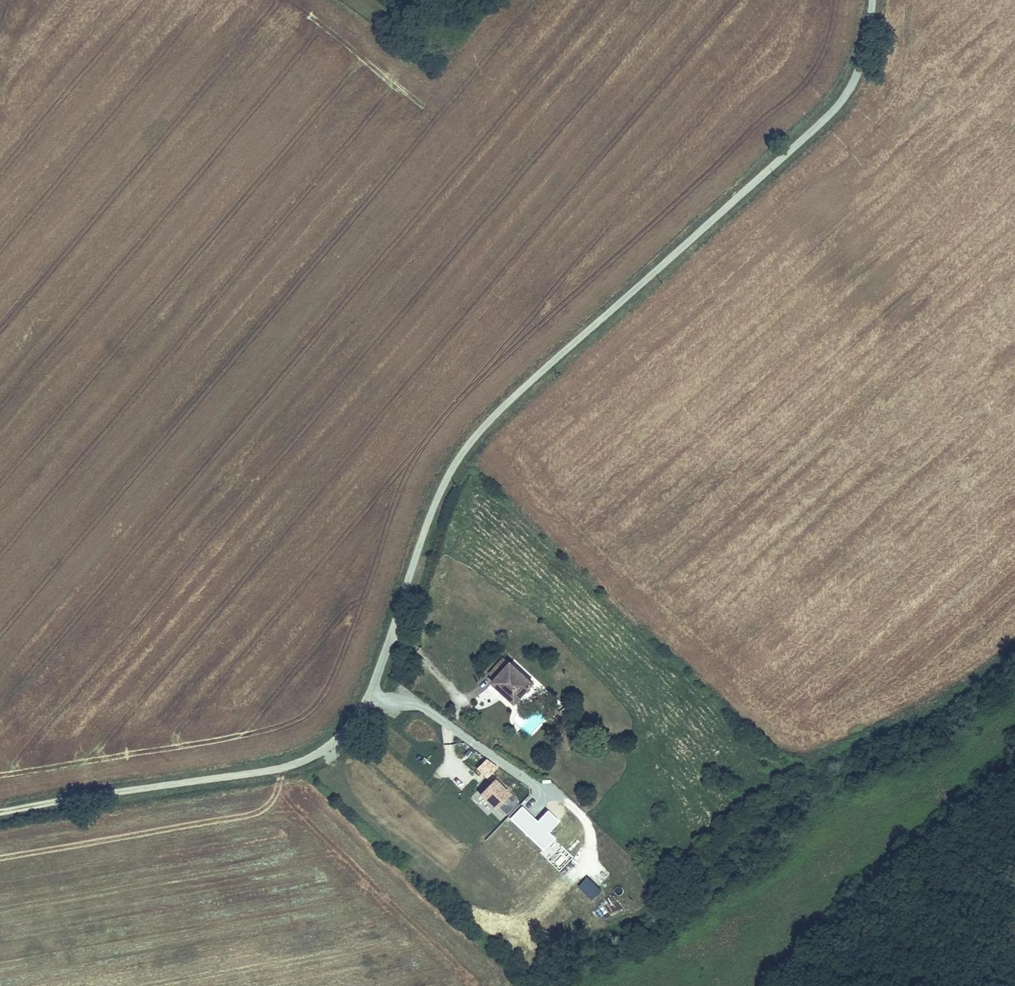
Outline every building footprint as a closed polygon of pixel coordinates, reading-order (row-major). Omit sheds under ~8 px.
[(509,665),(503,659),(491,672),(496,678),(509,665)] [(496,678),(492,681),(515,703),(533,685),(511,663),(509,665),(496,678)] [(571,719),(563,727),(570,733),(578,726),(571,719)] [(461,770),(451,781),(462,791),(472,779),(461,770)] [(516,788),(500,772),(481,791),(543,850),(560,832),(516,788)] [(572,822),(527,777),(516,788),(560,832),(572,822)]
